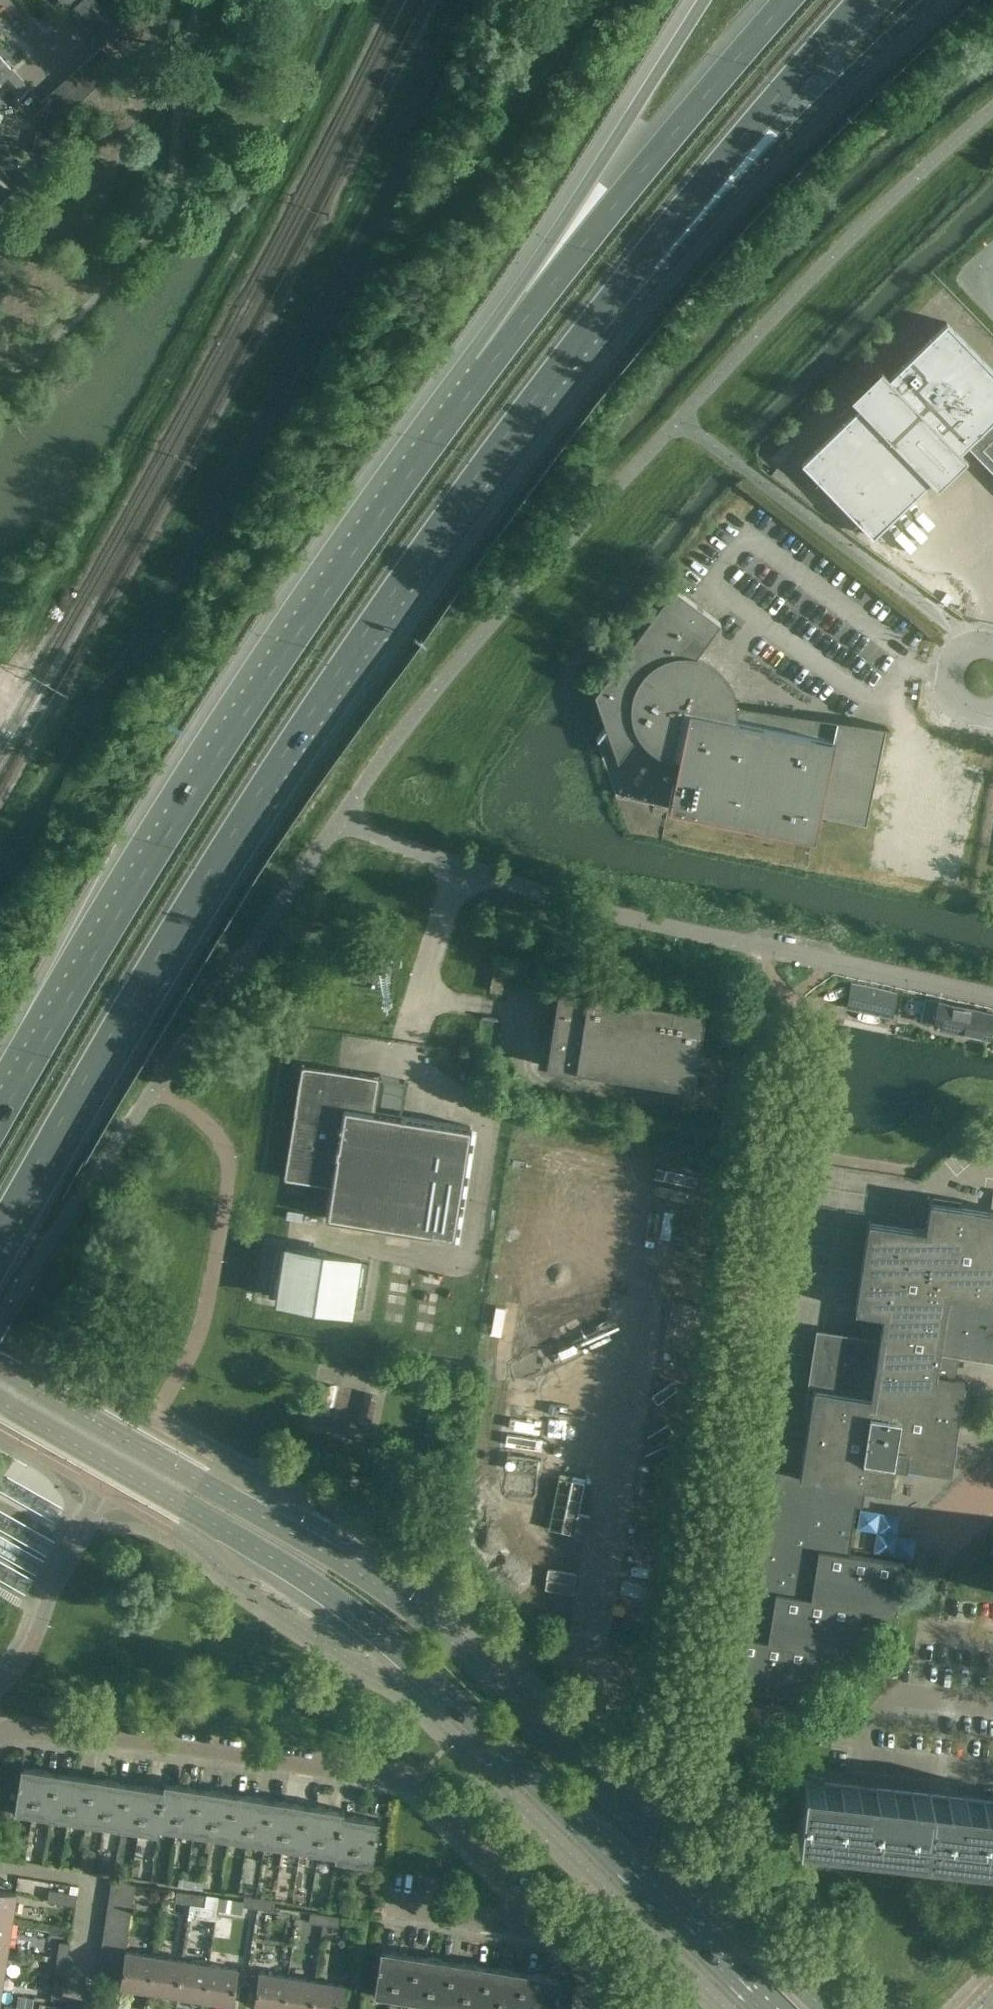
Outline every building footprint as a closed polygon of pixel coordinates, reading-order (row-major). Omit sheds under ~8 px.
[(78,19),(98,2),(96,0),(82,0),(70,11),(78,20),(78,19)] [(78,19),(78,20),(86,29),(97,19),(106,11),(98,2),(78,19)] [(93,37),(114,20),(106,11),(97,19),(86,29),(93,37)] [(114,20),(93,37),(101,46),(121,29),(114,20)] [(93,54),(110,75),(119,67),(101,46),(93,54)] [(84,62),(102,82),(110,75),(93,54),(84,62)] [(1,96),(9,89),(1,80),(11,70),(12,69),(0,56),(0,97),(1,96)] [(102,82),(84,62),(75,70),(93,90),(102,82)] [(66,78),(84,98),(93,90),(75,70),(66,78)] [(57,85),(75,106),(84,98),(66,78),(57,85)] [(49,93),(67,113),(75,106),(57,85),(49,93)] [(67,113),(49,93),(40,101),(45,106),(58,121),(67,113)] [(38,124),(31,153),(51,157),(59,122),(58,121),(45,106),(32,117),(38,124)] [(802,462),(846,507),(860,522),(865,528),(866,528),(873,535),(930,480),(937,487),(967,458),(960,451),(967,444),(992,470),(992,369),(947,321),(910,357),(889,377),(883,370),(881,368),(851,397),(853,400),(859,406),(838,426),(802,462)] [(886,725),(737,705),(737,699),(736,693),(734,688),(732,682),(729,677),(725,672),(721,668),(717,664),(712,661),(707,658),(702,655),(697,654),(721,622),(673,586),(594,693),(606,725),(597,737),(598,738),(602,734),(607,738),(609,735),(618,760),(638,733),(641,738),(645,743),(649,747),(654,750),(659,753),(665,755),(670,757),(673,758),(674,752),(679,753),(668,807),(814,837),(819,813),(866,822),(885,726),(886,726),(886,725)] [(507,957),(495,955),(489,991),(501,993),(504,975),(505,976),(506,972),(504,971),(507,957)] [(852,982),(848,1001),(847,1006),(890,1015),(895,992),(852,982)] [(704,1007),(586,989),(558,985),(545,1065),(581,1071),(581,1067),(692,1084),(704,1007)] [(992,1012),(925,998),(920,1021),(988,1035),(992,1012)] [(330,1183),(325,1216),(454,1237),(471,1126),(400,1115),(399,1118),(372,1114),(378,1078),(302,1066),(285,1176),(330,1183)] [(738,1131),(741,1116),(722,1114),(719,1129),(738,1131)] [(889,1490),(893,1462),(950,1471),(964,1382),(950,1379),(954,1355),(992,1361),(992,1210),(929,1200),(924,1230),(867,1221),(853,1310),(868,1313),(864,1337),(821,1331),(799,1476),(860,1485),(889,1490)] [(349,1308),(356,1261),(356,1258),(285,1247),(278,1297),(349,1308)] [(894,1626),(904,1562),(849,1553),(860,1485),(799,1476),(771,1471),(752,1589),(740,1587),(725,1685),(772,1692),(770,1706),(807,1712),(811,1688),(815,1663),(825,1665),(850,1669),(858,1621),(894,1626)] [(629,1656),(636,1658),(636,1657),(637,1657),(638,1653),(637,1653),(638,1646),(619,1643),(618,1651),(617,1654),(624,1655),(629,1656)] [(815,1663),(811,1688),(821,1690),(825,1665),(815,1663)] [(32,1814),(39,1769),(20,1766),(13,1811),(32,1814)] [(57,1771),(39,1769),(32,1814),(50,1816),(57,1771)] [(50,1816),(67,1819),(74,1774),(57,1771),(50,1816)] [(67,1819),(85,1822),(92,1777),(74,1774),(67,1819)] [(85,1822),(103,1824),(110,1780),(92,1777),(85,1822)] [(103,1824),(121,1827),(128,1783),(110,1780),(103,1824)] [(804,1780),(797,1835),(992,1857),(992,1801),(804,1780)] [(139,1830),(157,1832),(164,1782),(163,1782),(162,1788),(145,1785),(139,1830)] [(182,1785),(164,1782),(157,1832),(158,1833),(159,1827),(174,1829),(182,1785)] [(121,1827),(139,1830),(145,1785),(128,1783),(121,1827)] [(174,1829),(193,1832),(200,1787),(182,1785),(174,1829)] [(193,1832),(210,1835),(218,1790),(200,1787),(193,1832)] [(210,1835),(229,1838),(236,1793),(218,1790),(210,1835)] [(229,1838),(246,1841),(253,1796),(236,1793),(229,1838)] [(246,1841),(264,1844),(271,1799),(253,1796),(246,1841)] [(264,1844),(282,1846),(289,1801),(271,1799),(264,1844)] [(282,1846),(300,1849),(307,1804),(289,1801),(282,1846)] [(300,1849),(317,1852),(324,1807),(307,1804),(300,1849)] [(342,1810),(324,1807),(317,1852),(334,1855),(333,1859),(335,1859),(342,1810)] [(335,1859),(352,1862),(359,1817),(343,1814),(343,1810),(342,1810),(335,1859)] [(359,1817),(352,1862),(371,1864),(379,1819),(359,1817)] [(112,1881),(109,1895),(133,1899),(136,1885),(112,1881)] [(11,1921),(16,1893),(0,1890),(0,1920),(11,1921)] [(77,1894),(49,1890),(47,1902),(75,1907),(77,1894)] [(176,1892),(174,1902),(191,1905),(193,1894),(176,1892)] [(204,1906),(206,1896),(193,1894),(191,1905),(204,1906)] [(109,1895),(108,1906),(132,1910),(133,1899),(109,1895)] [(245,1895),(242,1906),(257,1909),(259,1898),(245,1895)] [(272,1912),(274,1900),(259,1898),(257,1909),(272,1912)] [(108,1906),(106,1918),(130,1921),(132,1910),(108,1906)] [(309,1912),(308,1922),(323,1925),(324,1915),(309,1912)] [(338,1927),(339,1917),(324,1915),(323,1925),(338,1927)] [(106,1918),(104,1929),(128,1933),(130,1921),(106,1918)] [(11,1921),(0,1920),(0,1948),(7,1949),(11,1921)] [(104,1929),(102,1941),(126,1944),(128,1933),(104,1929)] [(102,1941),(100,1952),(124,1956),(125,1951),(126,1944),(102,1941)] [(69,1943),(59,1942),(57,1956),(67,1957),(69,1943)] [(392,1997),(399,1952),(380,1949),(373,1994),(392,1997)] [(154,1956),(125,1951),(124,1956),(123,1968),(121,1980),(120,1985),(148,1990),(154,1956)] [(100,1952),(98,1964),(123,1968),(124,1956),(100,1952)] [(392,1997),(409,2000),(417,1955),(399,1952),(392,1997)] [(409,2000),(428,2003),(435,1957),(417,1955),(409,2000)] [(57,1956),(52,1984),(63,1986),(67,1957),(57,1956)] [(182,1960),(154,1956),(148,1990),(176,1994),(182,1960)] [(428,2003),(445,2006),(452,1960),(435,1957),(428,2003)] [(176,1994),(204,1998),(209,1964),(182,1960),(176,1994)] [(471,1963),(452,1960),(445,2006),(463,2008),(471,1963)] [(468,2008),(481,2008),(488,1966),(471,1963),(463,2008),(468,2008)] [(98,1964),(97,1976),(121,1980),(123,1968),(98,1964)] [(209,1964),(204,1998),(232,2003),(237,1969),(209,1964)] [(506,1968),(488,1966),(481,2008),(499,2008),(506,1968)] [(524,1971),(506,1968),(499,2008),(518,2008),(524,1971)] [(542,1974),(524,1971),(518,2008),(536,2008),(542,1974)] [(287,1977),(259,1972),(254,2006),(271,2008),(283,2008),(287,1977)] [(536,2008),(555,2008),(561,1977),(542,1974),(536,2008)] [(287,1977),(283,2008),(311,2008),(315,1981),(287,1977)] [(343,1985),(315,1981),(311,2008),(340,2008),(343,1985)] [(50,2000),(60,2001),(63,1986),(52,1984),(50,2000)]
